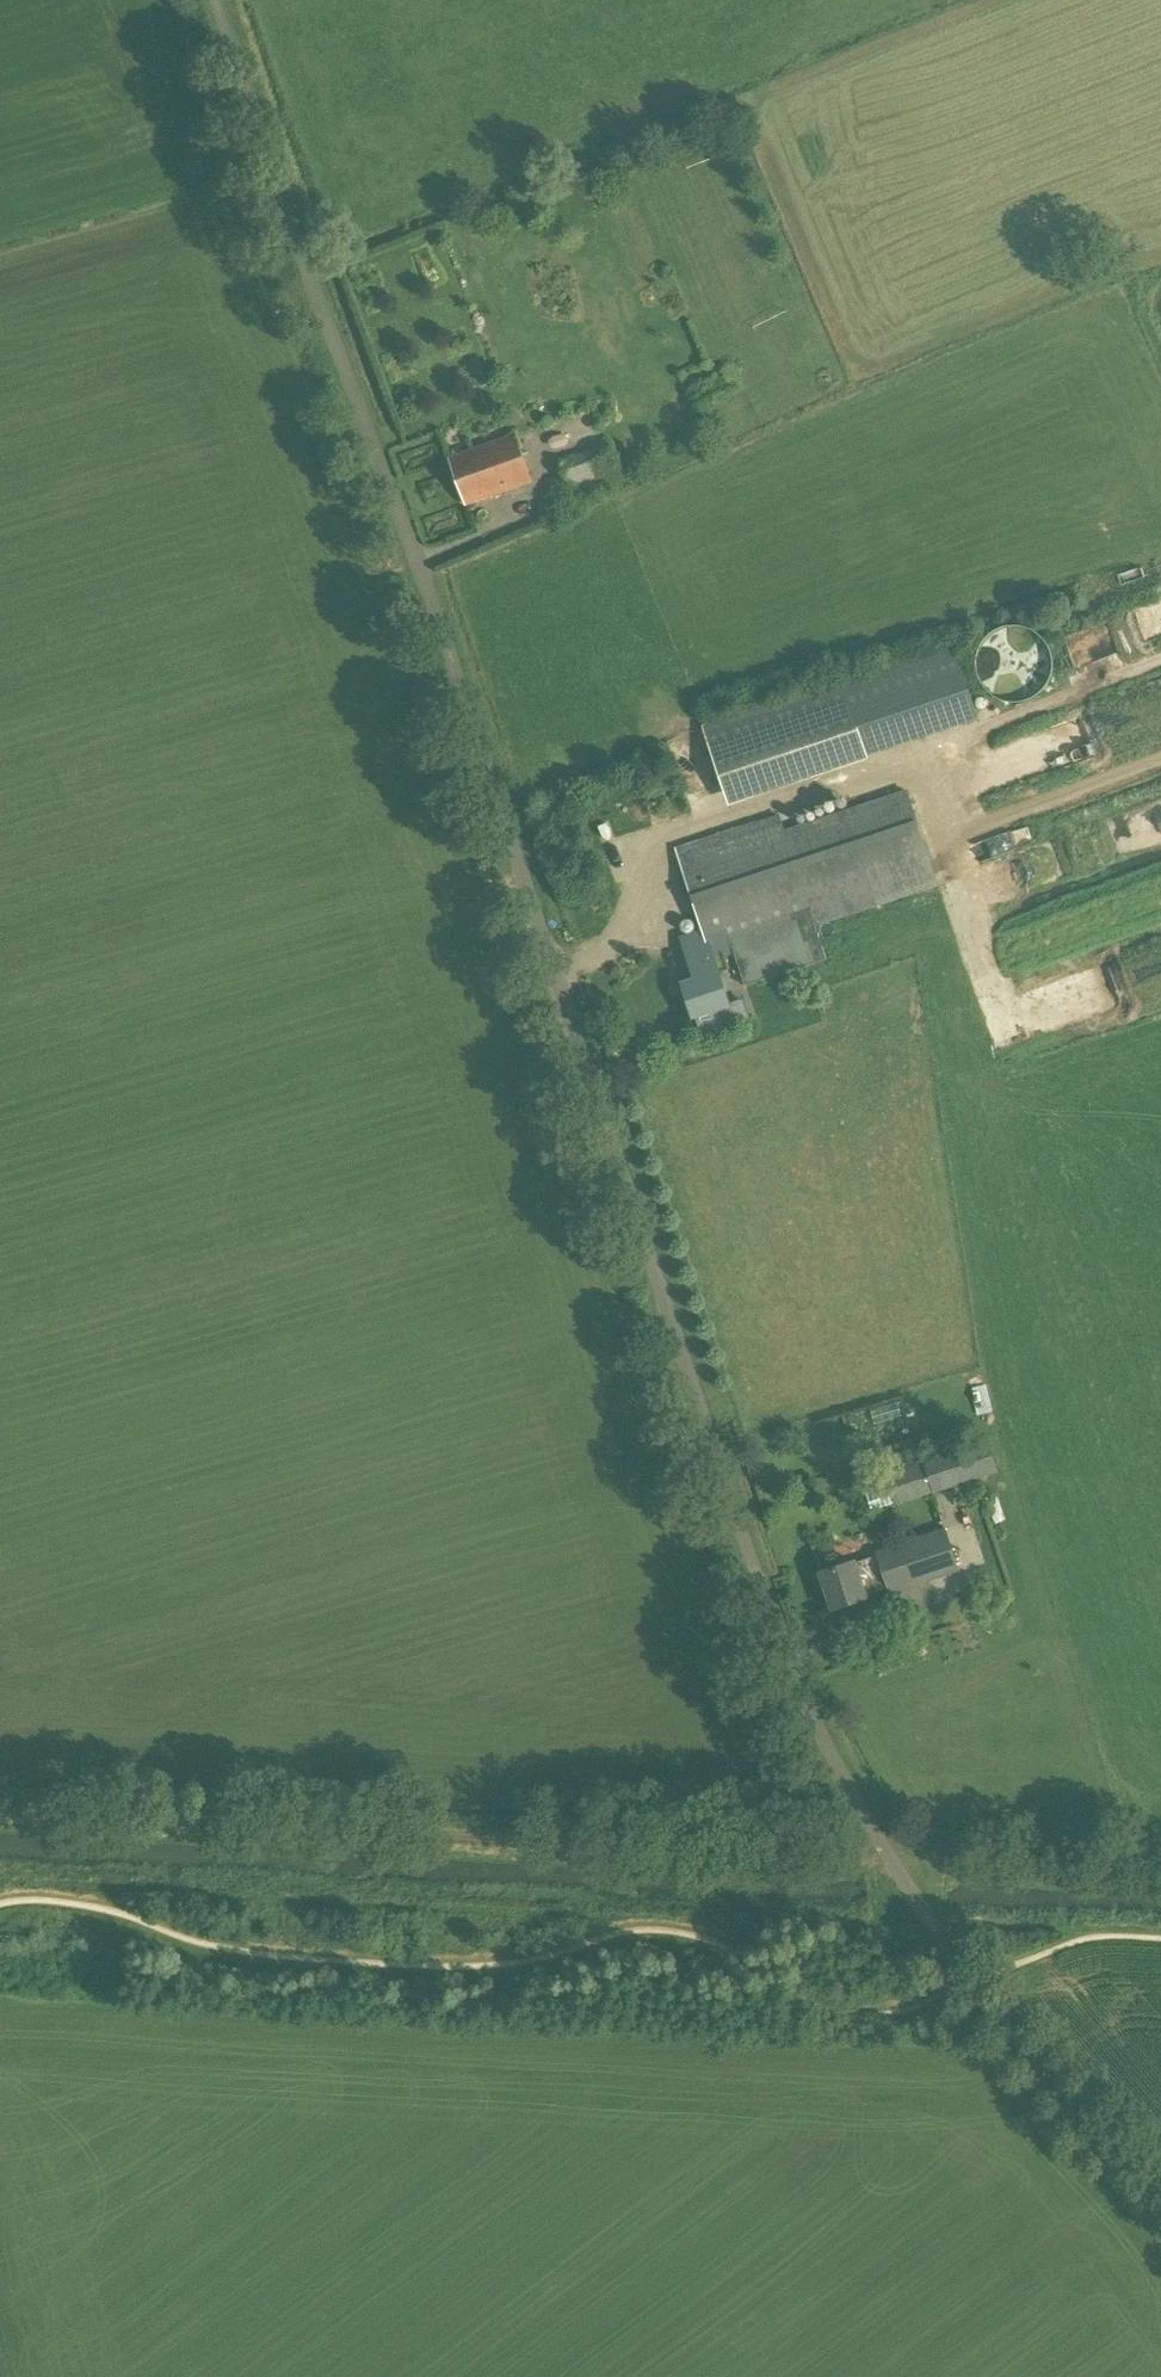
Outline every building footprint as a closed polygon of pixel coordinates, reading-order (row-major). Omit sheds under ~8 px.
[(466,503),(531,480),(515,434),(450,457),(466,503)] [(576,500),(622,482),(607,444),(561,463),(576,500)] [(1004,699),(1010,700),(1016,700),(1022,699),(1028,697),(1034,695),(1039,691),(1043,686),(1047,681),(1050,675),(1051,669),(1052,663),(1051,657),(1050,651),(1047,645),(1044,640),(1040,635),(1035,631),(1029,628),(1024,626),(1017,625),(1011,625),(1005,626),(998,628),(993,632),(988,636),(984,641),(980,646),(978,652),(977,659),(977,665),(978,672),(980,678),(983,684),(987,689),(992,693),(997,696),(1004,699)] [(730,803),(869,756),(867,753),(978,716),(953,643),(704,727),(730,803)] [(1028,774),(1110,756),(1103,725),(1003,748),(1012,788),(1030,784),(1028,774)] [(735,951),(743,976),(803,957),(794,932),(939,885),(907,789),(785,830),(779,814),(677,847),(703,930),(682,938),(691,966),(735,951)] [(724,955),(691,966),(696,979),(683,984),(693,1016),(695,1015),(702,1035),(726,1027),(720,1007),(730,1004),(719,972),(728,968),(724,956),(724,955)] [(897,1503),(990,1471),(981,1444),(888,1476),(890,1482),(866,1490),(872,1510),(896,1502),(897,1503)] [(960,1571),(945,1527),(875,1551),(877,1556),(855,1563),(854,1561),(821,1572),(833,1609),(867,1598),(866,1595),(888,1587),(890,1594),(960,1571)]
